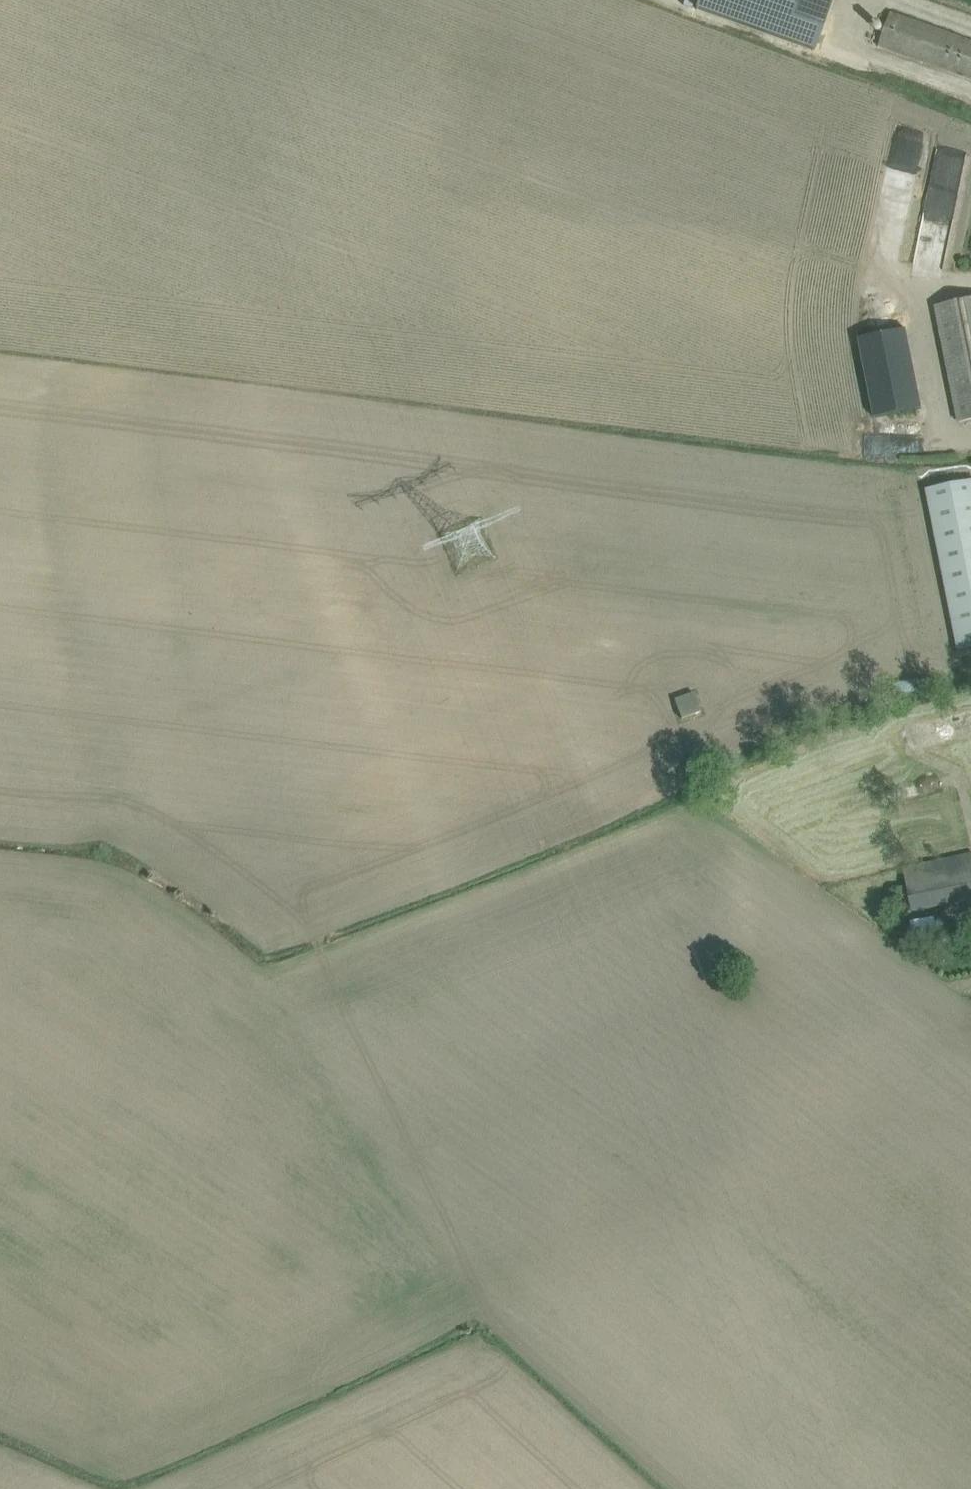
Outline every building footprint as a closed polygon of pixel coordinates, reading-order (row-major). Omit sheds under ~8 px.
[(696,8),(814,50),(832,0),(699,0),(696,8)] [(891,13),(879,46),(970,79),(970,41),(891,13)] [(934,307),(958,423),(970,420),(970,300),(934,307)] [(900,328),(850,339),(867,418),(917,408),(900,328)] [(926,490),(958,652),(970,649),(970,481),(926,490)] [(695,692),(675,699),(680,719),(701,711),(695,692)] [(904,866),(907,887),(892,890),(896,912),(911,910),(912,918),(970,907),(970,855),(904,866)]
